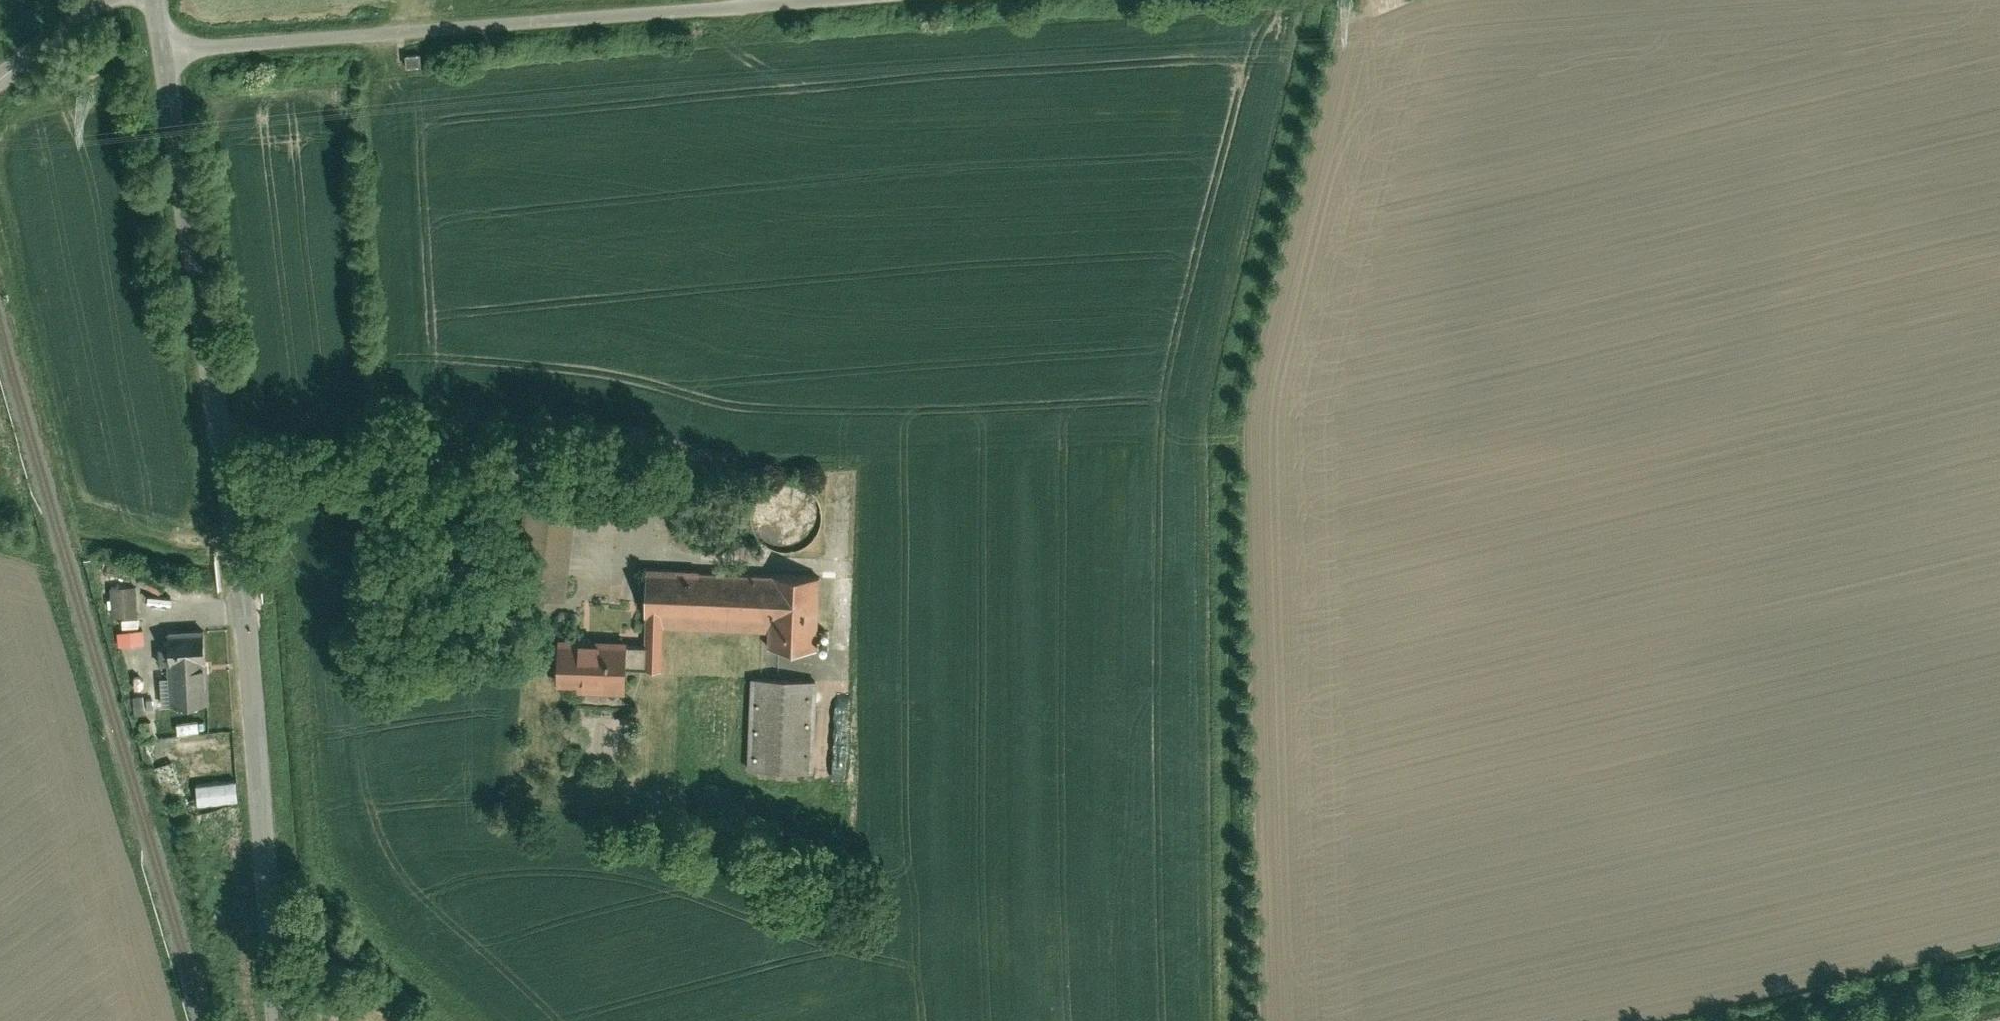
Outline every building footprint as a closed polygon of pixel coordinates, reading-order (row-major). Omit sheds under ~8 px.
[(813,539),(820,531),(823,521),(824,511),(821,500),(815,492),(806,484),(795,481),(783,481),(772,486),(763,493),(758,504),(756,515),(759,527),(765,537),(774,544),(784,548),(795,548),(805,545),(813,539)] [(521,587),(568,594),(583,492),(537,485),(521,587)] [(647,636),(634,636),(632,667),(668,668),(670,627),(773,632),(772,649),(821,652),(825,574),(651,565),(647,636)] [(137,584),(112,585),(113,617),(139,616),(137,584)] [(171,628),(175,701),(217,699),(213,626),(171,628)] [(561,633),(559,683),(582,684),(582,692),(631,694),(632,667),(634,636),(561,633)] [(149,689),(147,663),(133,664),(134,690),(149,689)] [(752,677),(750,767),(815,769),(818,679),(752,677)]
